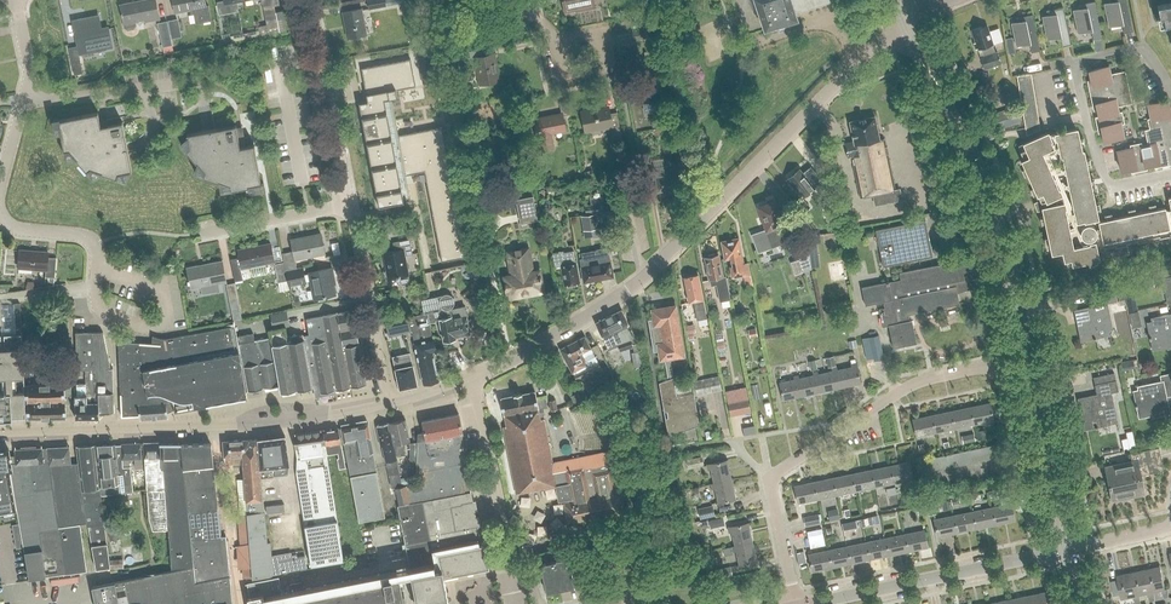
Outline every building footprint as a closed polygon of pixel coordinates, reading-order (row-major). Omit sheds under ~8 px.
[(128,30),(133,29),(136,25),(135,22),(144,20),(145,22),(159,19),(155,0),(145,0),(120,5),(122,13),(121,13),(122,16),(124,27),(128,30)] [(205,0),(173,0),(175,13),(193,9),(196,24),(211,21),(208,6),(206,6),(205,0)] [(225,1),(217,3),(220,16),(239,12),(237,2),(248,0),(224,0),(225,1)] [(367,1),(369,10),(385,7),(384,0),(370,0),(367,1)] [(564,12),(574,10),(575,11),(595,7),(593,0),(562,0),(564,12)] [(754,11),(757,10),(764,31),(797,20),(795,13),(799,11),(800,13),(837,1),(837,0),(750,0),(754,11)] [(1109,26),(1122,24),(1124,32),(1124,33),(1133,31),(1126,0),(1117,0),(1117,1),(1105,4),(1109,26)] [(1093,40),(1102,38),(1094,2),(1085,4),(1086,4),(1087,8),(1074,11),(1078,33),(1091,30),(1093,39),(1093,40)] [(1157,6),(1159,17),(1163,16),(1164,24),(1163,24),(1163,25),(1170,23),(1170,3),(1157,6)] [(1062,46),(1071,44),(1063,8),(1054,10),(1055,11),(1056,14),(1043,17),(1047,39),(1060,37),(1062,45),(1062,46)] [(361,9),(342,12),(344,24),(346,24),(349,38),(366,35),(361,9)] [(1031,53),(1040,51),(1033,15),(1023,17),(1024,17),(1025,21),(1012,23),(1016,46),(1029,43),(1031,52),(1031,53)] [(77,21),(80,40),(76,41),(77,46),(69,48),(74,75),(76,75),(83,73),(79,54),(105,49),(105,48),(112,47),(108,27),(101,28),(100,22),(98,16),(86,18),(86,19),(77,21)] [(178,19),(169,21),(172,38),(181,37),(178,19)] [(172,45),(167,21),(157,23),(162,47),(172,45)] [(279,32),(278,22),(258,26),(260,36),(279,32)] [(1001,63),(997,52),(995,52),(993,45),(993,44),(1002,41),(998,29),(989,32),(987,25),(972,30),(976,42),(974,43),(976,49),(978,48),(978,49),(982,48),(984,56),(980,57),(984,69),(1001,63)] [(649,27),(632,31),(634,40),(651,37),(649,27)] [(223,43),(232,41),(230,34),(222,36),(223,43)] [(486,49),(464,53),(467,70),(476,68),(479,84),(501,79),(496,55),(487,56),(486,49)] [(430,55),(418,58),(422,78),(434,76),(430,55)] [(368,101),(359,103),(379,207),(404,202),(402,194),(399,176),(405,175),(425,172),(442,262),(467,257),(442,127),(399,135),(392,98),(397,97),(396,90),(416,86),(411,59),(361,68),(368,101)] [(647,80),(639,82),(643,102),(650,101),(652,111),(664,108),(656,60),(648,62),(650,73),(651,80),(647,80)] [(1013,66),(1012,69),(1012,72),(1016,74),(1019,74),(1021,71),(1020,68),(1017,65),(1013,66)] [(1088,85),(1090,95),(1129,87),(1125,71),(1124,71),(1125,72),(1118,74),(1118,73),(1117,73),(1117,74),(1111,75),(1109,67),(1088,71),(1091,85),(1089,86),(1089,85),(1088,85)] [(1017,76),(1018,84),(1032,82),(1031,73),(1017,76)] [(1019,92),(1034,90),(1032,82),(1018,84),(1019,92)] [(1096,104),(1098,117),(1119,113),(1117,106),(1124,104),(1124,105),(1125,104),(1124,104),(1131,103),(1131,104),(1132,104),(1129,87),(1090,95),(1093,106),(1093,105),(1096,104)] [(1019,92),(1021,100),(1035,98),(1034,90),(1019,92)] [(1036,105),(1035,98),(1021,100),(1022,108),(1036,105)] [(1161,127),(1170,124),(1170,114),(1168,101),(1148,105),(1151,120),(1148,120),(1148,119),(1147,119),(1149,129),(1161,127)] [(1023,115),(1037,113),(1036,105),(1022,108),(1023,115)] [(607,106),(583,110),(587,132),(611,127),(612,136),(621,135),(616,113),(609,115),(607,106)] [(1017,106),(996,113),(1001,128),(1022,121),(1017,106)] [(98,112),(58,120),(66,159),(67,159),(66,155),(72,154),(93,177),(91,174),(95,170),(125,180),(122,178),(124,173),(132,171),(122,122),(101,126),(98,112)] [(1119,113),(1098,117),(1096,118),(1096,117),(1095,117),(1098,129),(1098,128),(1100,127),(1103,142),(1124,137),(1121,123),(1123,122),(1124,124),(1122,112),(1121,112),(1121,113),(1119,113)] [(1024,123),(1039,121),(1037,113),(1023,115),(1024,123)] [(562,115),(534,120),(537,136),(539,136),(542,150),(553,148),(550,133),(565,130),(562,115)] [(854,141),(844,143),(847,157),(852,156),(861,198),(874,195),(876,205),(898,200),(896,191),(896,190),(895,190),(884,138),(880,139),(875,116),(850,121),(854,141)] [(1039,121),(1024,123),(1026,135),(1040,129),(1039,121)] [(1161,127),(1169,165),(1170,164),(1170,124),(1161,127)] [(188,142),(184,146),(181,143),(181,144),(201,167),(199,173),(195,172),(195,173),(225,183),(226,189),(222,190),(222,191),(261,184),(254,144),(240,147),(236,125),(187,134),(188,142)] [(1149,144),(1141,146),(1146,167),(1159,164),(1160,166),(1158,166),(1159,167),(1169,165),(1161,127),(1149,129),(1145,130),(1145,131),(1146,130),(1147,137),(1147,138),(1148,138),(1149,144)] [(1060,156),(1062,156),(1076,222),(1097,218),(1083,150),(1081,151),(1076,129),(1055,133),(1060,156)] [(1037,194),(1041,203),(1061,194),(1042,153),(1054,147),(1047,133),(1024,143),(1026,148),(1020,151),(1024,160),(1022,160),(1026,169),(1022,171),(1022,170),(1021,171),(1024,177),(1025,177),(1025,176),(1029,175),(1035,188),(1031,190),(1031,189),(1030,190),(1033,196),(1034,196),(1033,196),(1037,194)] [(1147,169),(1146,169),(1146,167),(1141,146),(1141,144),(1142,143),(1141,143),(1130,145),(1130,146),(1131,146),(1132,148),(1117,151),(1121,172),(1136,169),(1136,171),(1135,171),(1135,172),(1147,170),(1147,169)] [(671,145),(663,147),(665,162),(674,160),(671,145)] [(544,159),(536,160),(539,173),(547,171),(544,159)] [(664,166),(668,190),(678,188),(674,165),(664,166)] [(668,190),(664,166),(654,168),(658,192),(668,190)] [(803,198),(820,185),(823,182),(812,167),(803,174),(800,170),(789,179),(803,198)] [(593,170),(584,172),(585,180),(594,178),(593,170)] [(609,211),(607,202),(605,202),(604,196),(590,198),(591,205),(585,205),(586,214),(609,211)] [(533,198),(517,201),(521,223),(537,220),(533,198)] [(802,198),(794,204),(800,211),(802,213),(809,207),(802,198)] [(543,201),(542,205),(544,207),(548,208),(551,206),(551,203),(549,200),(546,199),(543,201)] [(781,241),(782,243),(792,240),(787,225),(784,226),(782,220),(783,219),(781,213),(780,214),(775,201),(759,206),(763,219),(762,220),(764,226),(765,226),(766,229),(751,234),(756,250),(781,241)] [(1095,261),(1096,261),(1096,260),(1095,260),(1095,259),(1098,258),(1098,257),(1102,256),(1103,259),(1128,254),(1127,245),(1127,244),(1116,247),(1115,246),(1116,246),(1116,245),(1103,248),(1104,248),(1104,249),(1096,251),(1094,242),(1073,247),(1064,203),(1042,207),(1044,216),(1040,217),(1041,224),(1042,224),(1042,223),(1046,223),(1049,237),(1045,238),(1045,237),(1044,237),(1045,245),(1046,244),(1050,243),(1052,252),(1063,250),(1065,259),(1071,258),(1073,263),(1090,260),(1091,262),(1090,262),(1090,263),(1095,261)] [(1098,222),(1103,243),(1170,229),(1165,208),(1098,222)] [(598,229),(596,214),(581,216),(583,231),(598,229)] [(932,253),(933,252),(932,246),(930,246),(929,241),(925,220),(875,231),(882,267),(922,259),(933,257),(932,253)] [(1080,230),(1080,232),(1080,233),(1080,235),(1081,236),(1082,237),(1083,238),(1084,238),(1085,239),(1086,239),(1087,240),(1088,240),(1090,240),(1091,239),(1092,239),(1093,238),(1094,237),(1095,236),(1095,235),(1096,234),(1096,233),(1096,232),(1096,230),(1096,229),(1095,228),(1094,227),(1094,226),(1093,225),(1092,224),(1090,224),(1089,224),(1088,223),(1087,224),(1085,224),(1084,224),(1083,225),(1082,226),(1081,227),(1081,228),(1080,229),(1080,230)] [(295,260),(325,254),(321,233),(291,239),(293,251),(282,253),(284,262),(285,271),(286,271),(297,268),(295,260)] [(405,256),(413,254),(410,239),(393,242),(394,251),(383,253),(386,270),(385,272),(385,276),(388,277),(388,279),(397,277),(397,278),(399,277),(400,283),(403,285),(408,283),(410,281),(405,256)] [(743,263),(739,239),(722,242),(725,259),(731,258),(735,277),(750,274),(748,262),(743,263)] [(238,250),(239,257),(231,259),(235,281),(243,280),(240,268),(241,268),(242,268),(274,262),(271,243),(238,250)] [(809,247),(797,251),(800,259),(802,265),(811,262),(809,247)] [(584,283),(598,280),(613,277),(607,248),(597,250),(597,251),(582,253),(583,259),(580,260),(584,283)] [(508,290),(509,297),(543,291),(539,272),(533,273),(528,249),(508,253),(512,277),(505,278),(506,282),(505,283),(506,290),(508,290)] [(20,250),(18,268),(47,270),(46,277),(46,281),(54,282),(55,277),(56,258),(55,259),(48,258),(48,252),(20,250)] [(572,284),(579,283),(574,252),(563,254),(562,252),(553,253),(555,267),(561,266),(563,275),(564,276),(566,285),(567,285),(568,286),(571,286),(572,284)] [(726,276),(723,277),(718,255),(714,256),(714,254),(708,256),(709,257),(705,258),(708,272),(707,273),(708,278),(709,278),(711,286),(716,285),(720,302),(730,300),(726,276)] [(888,282),(862,287),(865,305),(883,302),(885,309),(879,310),(882,327),(889,326),(893,348),(916,344),(911,321),(909,321),(908,315),(959,304),(956,292),(977,284),(975,278),(971,259),(899,273),(900,280),(888,283),(888,282)] [(191,289),(200,287),(202,294),(211,292),(210,285),(226,282),(222,261),(187,268),(190,283),(191,288),(191,289)] [(287,280),(286,271),(285,271),(284,262),(275,264),(279,282),(287,280)] [(468,271),(474,270),(475,276),(481,275),(478,263),(467,265),(468,271)] [(842,263),(832,266),(835,275),(845,272),(842,263)] [(286,271),(287,280),(305,276),(303,267),(297,268),(286,271)] [(335,295),(332,279),(334,278),(332,268),(309,273),(314,299),(335,295)] [(697,321),(707,319),(698,275),(684,278),(687,296),(686,297),(687,301),(689,302),(689,303),(693,302),(697,321)] [(1170,311),(1170,276),(1165,277),(1161,278),(1167,304),(1169,303),(1170,311)] [(229,301),(237,300),(234,283),(226,284),(229,301)] [(1126,304),(1122,289),(1117,290),(1120,305),(1126,304)] [(1073,311),(1080,342),(1109,336),(1108,330),(1112,329),(1107,303),(1116,301),(1114,291),(1087,297),(1089,308),(1073,311)] [(424,314),(427,313),(429,321),(436,320),(439,320),(443,341),(456,339),(455,337),(470,334),(465,307),(453,309),(453,307),(454,303),(454,299),(452,296),(449,294),(445,294),(441,295),(437,296),(421,300),(424,314)] [(10,419),(13,419),(13,418),(26,417),(26,416),(28,416),(26,386),(25,386),(22,334),(20,303),(14,303),(16,334),(0,335),(0,420),(10,419)] [(665,360),(669,380),(659,383),(669,436),(700,425),(691,371),(687,373),(690,381),(675,384),(671,359),(684,356),(675,306),(651,310),(653,319),(649,320),(648,319),(654,353),(654,352),(659,351),(660,361),(665,360)] [(241,319),(239,309),(231,311),(233,320),(241,319)] [(339,312),(342,330),(356,327),(353,310),(339,312)] [(622,310),(596,323),(602,336),(608,350),(618,346),(620,351),(633,346),(630,339),(634,338),(630,330),(627,323),(628,323),(622,310)] [(1138,311),(1129,313),(1131,321),(1140,319),(1138,311)] [(271,315),(273,329),(290,326),(287,312),(271,315)] [(331,314),(323,315),(337,390),(352,387),(348,363),(342,330),(339,312),(331,314)] [(435,351),(429,321),(427,313),(424,314),(408,317),(411,331),(412,331),(414,342),(423,384),(439,380),(438,379),(442,378),(439,364),(441,363),(438,350),(435,351)] [(1151,350),(1170,346),(1170,313),(1150,318),(1150,321),(1145,323),(1151,350)] [(319,394),(334,391),(337,390),(323,315),(306,318),(309,334),(303,335),(313,387),(317,386),(319,394)] [(408,318),(401,319),(401,320),(403,332),(403,333),(411,331),(408,318)] [(1116,319),(1116,333),(1130,332),(1129,318),(1116,319)] [(694,324),(686,326),(687,333),(693,332),(693,333),(695,332),(694,324)] [(233,325),(207,331),(211,355),(219,353),(228,401),(247,398),(233,325)] [(348,363),(362,360),(356,327),(342,330),(348,363)] [(757,337),(756,328),(748,329),(749,338),(757,337)] [(188,334),(180,336),(193,408),(212,404),(203,356),(211,355),(207,331),(188,334)] [(77,395),(75,399),(75,418),(100,418),(99,412),(99,375),(96,375),(88,332),(76,333),(77,370),(85,370),(86,384),(77,384),(77,395)] [(114,412),(113,368),(111,368),(103,332),(88,332),(96,375),(99,375),(99,412),(114,412)] [(255,341),(253,333),(237,336),(247,391),(264,388),(255,341)] [(150,336),(153,337),(153,343),(163,344),(175,411),(193,408),(180,336),(166,338),(157,337),(151,334),(150,336)] [(313,387),(303,335),(303,334),(287,337),(297,390),(313,387)] [(883,359),(878,335),(868,337),(873,361),(883,359)] [(279,385),(280,393),(297,390),(287,337),(271,340),(280,385),(279,385)] [(601,369),(591,349),(584,337),(560,349),(572,372),(573,372),(577,381),(601,369)] [(271,340),(271,338),(255,341),(264,388),(279,385),(280,385),(271,340)] [(724,340),(716,341),(717,349),(726,348),(724,340)] [(138,342),(118,341),(119,366),(142,361),(138,342)] [(140,420),(168,418),(167,413),(175,411),(163,344),(153,343),(138,342),(142,361),(149,403),(138,404),(140,416),(140,420)] [(410,352),(392,356),(397,377),(400,389),(417,385),(410,352)] [(219,353),(211,355),(203,356),(212,404),(228,401),(219,353)] [(794,355),(786,356),(788,364),(795,362),(794,355)] [(834,356),(826,357),(828,368),(832,367),(836,366),(834,356)] [(818,370),(816,359),(809,361),(811,371),(813,371),(817,370),(818,370)] [(362,360),(348,363),(352,387),(367,385),(362,360)] [(140,416),(138,404),(149,403),(142,361),(119,366),(122,417),(140,416)] [(837,368),(840,386),(860,382),(856,362),(851,363),(851,365),(837,368)] [(818,372),(821,390),(840,386),(837,368),(836,366),(832,367),(832,369),(818,372)] [(799,376),(802,394),(821,390),(818,372),(817,370),(813,371),(813,373),(799,376)] [(802,394),(799,376),(798,376),(798,374),(793,375),(793,377),(779,380),(783,398),(802,394)] [(1077,399),(1083,431),(1110,425),(1117,424),(1111,394),(1118,392),(1116,381),(1115,382),(1114,374),(1093,378),(1095,386),(1097,395),(1077,399)] [(1138,419),(1159,415),(1160,417),(1170,415),(1167,398),(1170,397),(1170,374),(1159,376),(1161,382),(1136,387),(1137,390),(1132,391),(1138,419)] [(722,390),(720,378),(695,383),(698,395),(722,390)] [(64,383),(59,383),(49,384),(30,385),(26,385),(26,386),(28,416),(28,418),(28,419),(49,419),(66,418),(65,404),(70,404),(70,398),(70,396),(71,396),(70,385),(64,386),(64,383)] [(748,397),(746,387),(735,389),(738,399),(748,397)] [(514,396),(501,398),(504,415),(506,426),(503,427),(516,494),(526,492),(555,486),(560,485),(562,489),(558,491),(560,495),(562,498),(566,497),(567,500),(564,501),(563,501),(566,513),(565,523),(568,523),(568,526),(577,524),(626,515),(621,490),(616,491),(612,467),(609,452),(576,458),(556,462),(553,463),(544,419),(540,420),(538,408),(538,407),(537,400),(535,391),(522,394),(522,393),(514,395),(514,396)] [(579,393),(571,396),(574,405),(582,402),(579,393)] [(751,412),(748,397),(727,401),(730,416),(751,412)] [(555,400),(549,402),(551,411),(558,410),(555,400)] [(990,404),(970,408),(973,425),(993,421),(990,404)] [(973,425),(970,408),(951,412),(954,429),(973,425)] [(954,429),(951,412),(932,416),(935,433),(954,429)] [(471,481),(471,480),(470,474),(462,433),(459,414),(422,421),(424,432),(418,433),(417,440),(417,441),(417,442),(416,459),(415,483),(402,486),(395,488),(399,505),(471,491),(469,481),(471,481)] [(935,433),(932,416),(912,420),(915,437),(935,433)] [(402,442),(410,441),(405,420),(389,423),(396,453),(397,457),(404,456),(402,442)] [(370,438),(371,438),(368,423),(341,428),(359,522),(385,517),(370,438)] [(391,488),(402,485),(389,423),(377,425),(381,446),(383,445),(389,475),(391,488)] [(743,428),(744,435),(756,433),(754,425),(743,428)] [(338,428),(323,431),(326,449),(327,455),(338,454),(339,458),(337,458),(339,469),(346,468),(341,443),(338,428)] [(326,449),(323,431),(323,430),(293,435),(296,457),(296,473),(311,566),(344,560),(326,449)] [(984,430),(977,431),(979,440),(986,439),(984,430)] [(289,474),(289,466),(285,436),(257,439),(259,463),(261,481),(274,479),(274,476),(289,474)] [(257,439),(249,440),(223,441),(225,464),(243,464),(259,463),(257,439)] [(181,445),(188,511),(218,508),(211,444),(207,444),(207,441),(181,443),(181,445)] [(161,469),(160,442),(143,443),(147,491),(149,518),(153,530),(169,529),(165,495),(166,495),(164,469),(161,469)] [(410,458),(416,459),(417,442),(409,443),(410,458)] [(142,468),(141,443),(121,444),(121,445),(122,460),(123,467),(129,466),(129,459),(135,459),(135,469),(142,468)] [(191,540),(189,525),(188,511),(181,445),(180,443),(160,443),(161,467),(164,467),(168,517),(172,568),(193,566),(191,540)] [(114,444),(95,445),(95,448),(101,495),(119,493),(133,491),(133,490),(130,466),(129,466),(123,467),(122,460),(121,445),(115,445),(114,444)] [(104,524),(94,445),(76,446),(78,463),(88,523),(96,569),(111,567),(104,524)] [(994,446),(988,448),(990,460),(997,459),(994,446)] [(50,467),(47,450),(47,447),(15,449),(15,455),(10,456),(13,471),(11,472),(19,522),(29,578),(66,574),(59,528),(58,529),(55,505),(53,485),(52,485),(50,467)] [(47,447),(47,450),(50,467),(52,485),(53,485),(55,505),(58,529),(59,528),(66,574),(87,571),(80,524),(88,523),(78,463),(71,463),(69,447),(47,447)] [(984,461),(990,460),(988,448),(982,449),(984,461)] [(1106,471),(1112,498),(1133,494),(1133,496),(1144,494),(1140,474),(1149,472),(1149,474),(1163,471),(1159,448),(1130,454),(1132,462),(1110,466),(1110,470),(1106,471)] [(982,449),(976,450),(978,463),(984,461),(982,449)] [(0,450),(0,512),(16,509),(9,471),(12,471),(9,451),(9,450),(0,450)] [(976,450),(970,451),(972,464),(978,463),(976,450)] [(972,464),(970,451),(964,453),(966,465),(972,464)] [(960,466),(966,465),(964,453),(958,454),(960,466)] [(958,454),(952,455),(954,468),(960,466),(958,454)] [(952,455),(945,457),(948,469),(954,468),(952,455)] [(942,470),(948,469),(945,457),(939,458),(942,470)] [(688,469),(702,466),(700,458),(686,462),(688,469)] [(939,458),(933,459),(936,472),(942,470),(939,458)] [(933,459),(927,461),(930,473),(936,472),(933,459)] [(713,484),(731,480),(727,461),(709,465),(710,466),(707,467),(708,471),(710,471),(713,484)] [(909,461),(889,465),(893,482),(912,478),(909,461)] [(924,474),(930,473),(927,461),(921,462),(924,474)] [(244,479),(237,479),(239,515),(264,513),(261,481),(259,463),(243,464),(244,479)] [(893,482),(889,465),(870,469),(874,486),(893,482)] [(874,486),(870,469),(851,473),(855,490),(874,486)] [(855,490),(851,473),(832,477),(835,494),(855,490)] [(344,487),(351,486),(349,474),(342,475),(344,487)] [(835,494),(832,477),(813,481),(816,498),(835,494)] [(731,480),(713,484),(711,484),(712,489),(714,489),(718,503),(735,499),(731,480)] [(816,498),(813,481),(793,485),(797,502),(816,498)] [(471,491),(399,505),(397,506),(410,568),(411,574),(417,603),(448,597),(443,576),(486,567),(471,491)] [(941,502),(941,503),(943,510),(951,508),(950,501),(949,500),(941,502)] [(936,514),(934,503),(926,505),(928,516),(936,514)] [(285,511),(284,504),(266,506),(267,513),(285,511)] [(698,509),(700,519),(715,516),(712,505),(698,509)] [(923,514),(925,514),(923,505),(917,506),(919,515),(923,514)] [(1014,521),(1011,505),(991,509),(995,525),(1014,521)] [(218,508),(188,511),(189,525),(219,522),(218,508)] [(828,511),(830,520),(830,521),(839,518),(837,509),(828,511)] [(972,513),(975,529),(995,525),(991,509),(972,513)] [(239,515),(238,515),(240,546),(267,543),(265,513),(264,513),(239,515)] [(819,522),(818,513),(803,516),(804,525),(819,522)] [(975,529),(972,513),(953,517),(956,533),(975,529)] [(723,517),(709,521),(711,528),(725,525),(723,517)] [(867,517),(860,519),(861,526),(869,525),(867,517)] [(956,533),(953,517),(933,521),(937,537),(956,533)] [(856,520),(842,523),(843,530),(857,527),(856,520)] [(189,525),(191,540),(221,536),(219,522),(189,525)] [(735,547),(752,543),(748,524),(731,528),(728,529),(729,534),(732,533),(735,547)] [(824,537),(822,528),(807,531),(809,540),(824,537)] [(923,531),(904,536),(907,552),(927,548),(923,531)] [(230,575),(226,536),(221,536),(191,540),(193,566),(195,582),(230,575)] [(885,540),(888,556),(907,552),(904,536),(885,540)] [(824,537),(809,540),(810,548),(826,545),(824,537)] [(866,544),(870,560),(888,556),(885,540),(866,544)] [(245,578),(273,575),(270,543),(267,543),(240,546),(238,546),(245,578)] [(752,543),(735,547),(733,548),(734,552),(736,552),(740,566),(757,563),(752,543)] [(847,548),(851,564),(870,560),(866,544),(847,548)] [(851,564),(847,548),(828,552),(832,568),(851,564)] [(804,551),(796,553),(798,565),(806,563),(804,551)] [(832,568),(828,552),(809,556),(812,573),(832,568)] [(281,573),(307,568),(305,557),(297,558),(297,555),(292,556),(292,559),(279,561),(281,573)] [(565,556),(555,558),(555,560),(540,563),(546,591),(574,585),(576,585),(572,566),(570,566),(570,563),(572,562),(571,556),(566,557),(566,556),(565,556)] [(111,569),(124,568),(123,560),(111,561),(111,569)] [(318,576),(354,569),(352,560),(316,567),(318,576)] [(230,575),(195,582),(193,566),(92,587),(95,603),(233,603),(230,575)] [(302,577),(316,574),(315,567),(301,570),(302,577)] [(1146,570),(1151,593),(1155,591),(1161,590),(1163,599),(1169,598),(1169,589),(1165,589),(1160,567),(1146,570)] [(247,583),(250,597),(248,597),(249,603),(405,603),(399,576),(411,574),(410,568),(391,572),(282,593),(279,576),(247,583)] [(713,572),(715,581),(732,577),(730,568),(713,572)] [(1132,573),(1137,595),(1141,595),(1147,593),(1149,602),(1155,601),(1155,591),(1151,593),(1146,570),(1132,573)] [(1137,595),(1132,573),(1118,576),(1123,598),(1133,596),(1135,603),(1139,603),(1141,603),(1141,595),(1137,595)] [(1046,592),(1027,596),(1028,603),(1048,603),(1046,592)]
